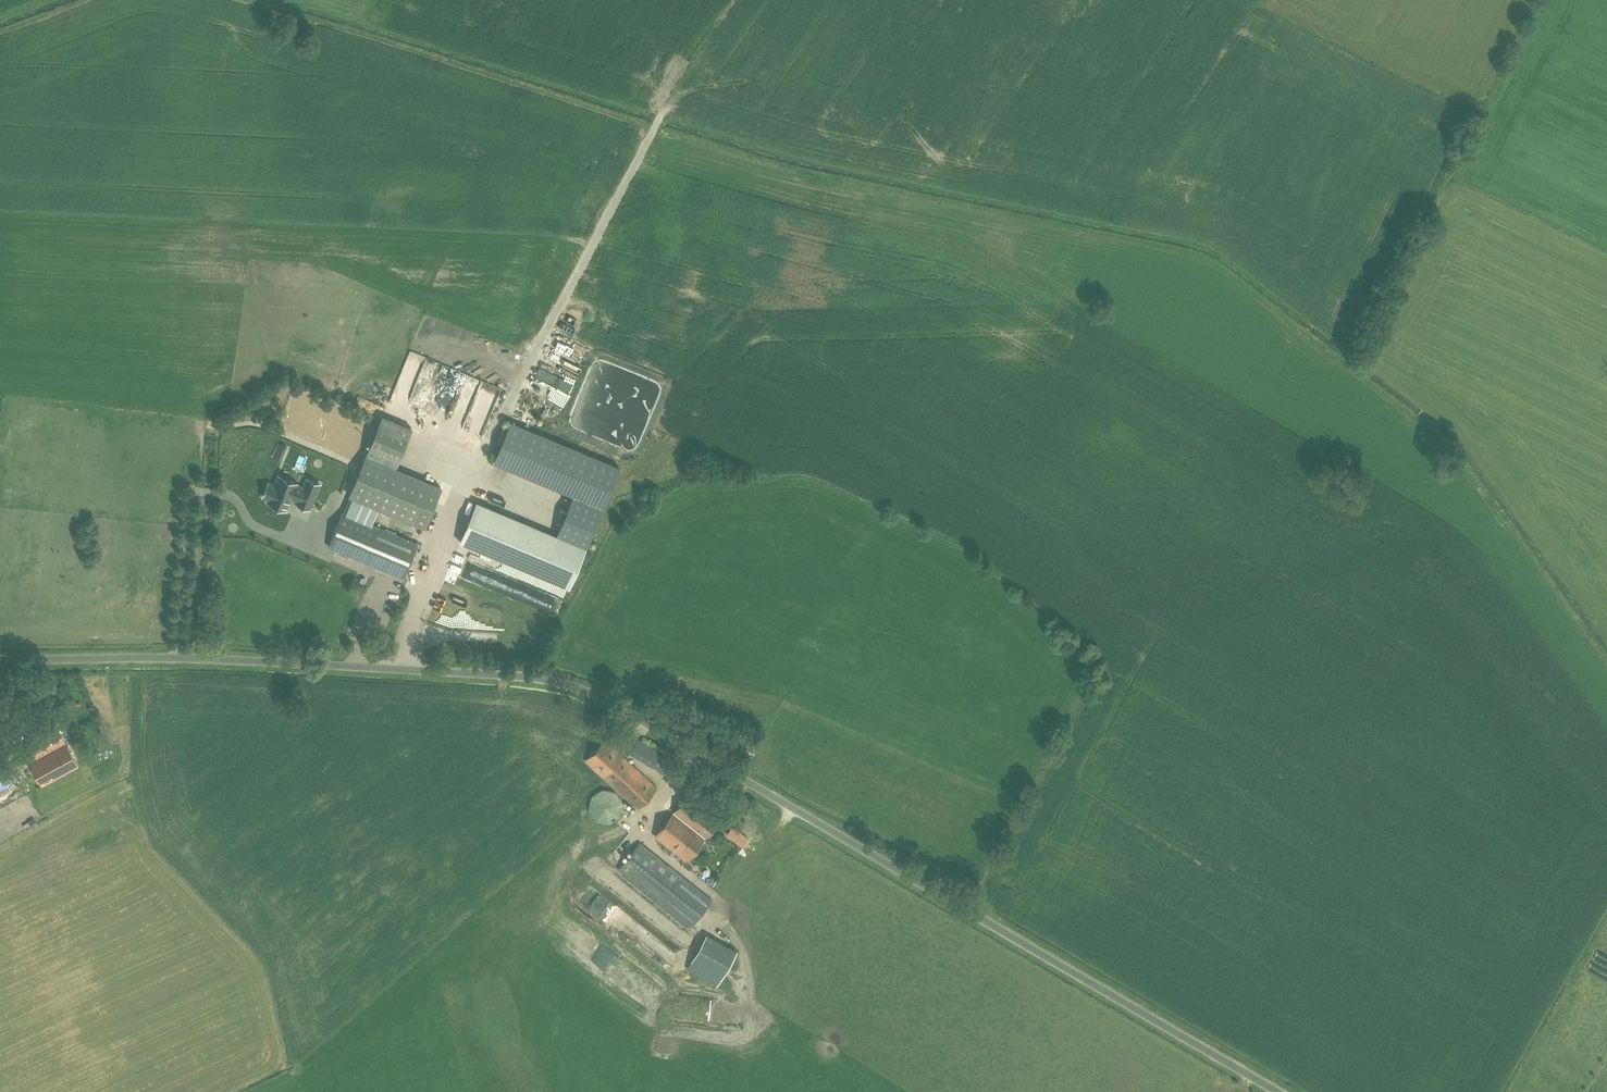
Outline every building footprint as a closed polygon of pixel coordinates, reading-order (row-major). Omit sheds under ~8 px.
[(570,344),(582,349),(584,342),(573,338),(570,344)] [(566,382),(564,392),(575,395),(579,379),(565,375),(568,366),(555,363),(551,378),(566,382)] [(572,400),(550,393),(547,403),(545,402),(543,407),(567,415),(572,400)] [(382,415),(350,496),(424,526),(440,485),(421,477),(421,478),(394,467),(410,427),(382,415)] [(502,444),(508,430),(503,428),(498,442),(502,444)] [(269,484),(263,497),(266,498),(269,499),(268,502),(286,510),(291,497),(298,499),(297,503),(309,508),(313,499),(319,484),(307,479),(303,488),(296,485),(297,484),(287,480),(279,477),(276,483),(275,486),(271,485),(269,484)] [(478,502),(461,542),(568,587),(568,588),(585,547),(558,536),(498,511),(498,510),(478,502)] [(343,512),(329,546),(403,576),(417,543),(343,512)] [(464,561),(466,557),(459,555),(453,571),(470,577),(474,565),(464,561)] [(15,681),(14,675),(0,677),(0,696),(7,694),(5,687),(16,685),(15,681)] [(42,785),(79,765),(56,723),(19,743),(42,785)] [(754,754),(762,743),(751,736),(744,747),(754,754)] [(584,759),(603,777),(638,809),(657,787),(623,756),(604,738),(584,759)] [(675,762),(638,739),(630,752),(667,775),(675,762)] [(19,780),(7,759),(0,763),(0,790),(19,780)] [(590,803),(590,805),(590,808),(591,810),(592,812),(593,815),(595,816),(596,818),(599,819),(601,820),(603,821),(606,821),(608,821),(611,820),(613,819),(615,818),(617,816),(618,815),(620,812),(621,810),(621,808),(621,805),(621,803),(621,800),(620,798),(619,797),(618,796),(617,794),(615,793),(613,791),(611,790),(608,790),(606,789),(603,790),(601,790),(599,791),(596,793),(595,794),(593,796),(592,798),(591,800),(590,803)] [(686,796),(655,835),(671,848),(687,861),(718,821),(702,809),(686,796)] [(621,841),(632,834),(629,829),(618,837),(621,841)] [(619,870),(624,874),(690,927),(712,900),(641,843),(619,870)] [(717,986),(737,951),(707,933),(687,969),(717,986)]
